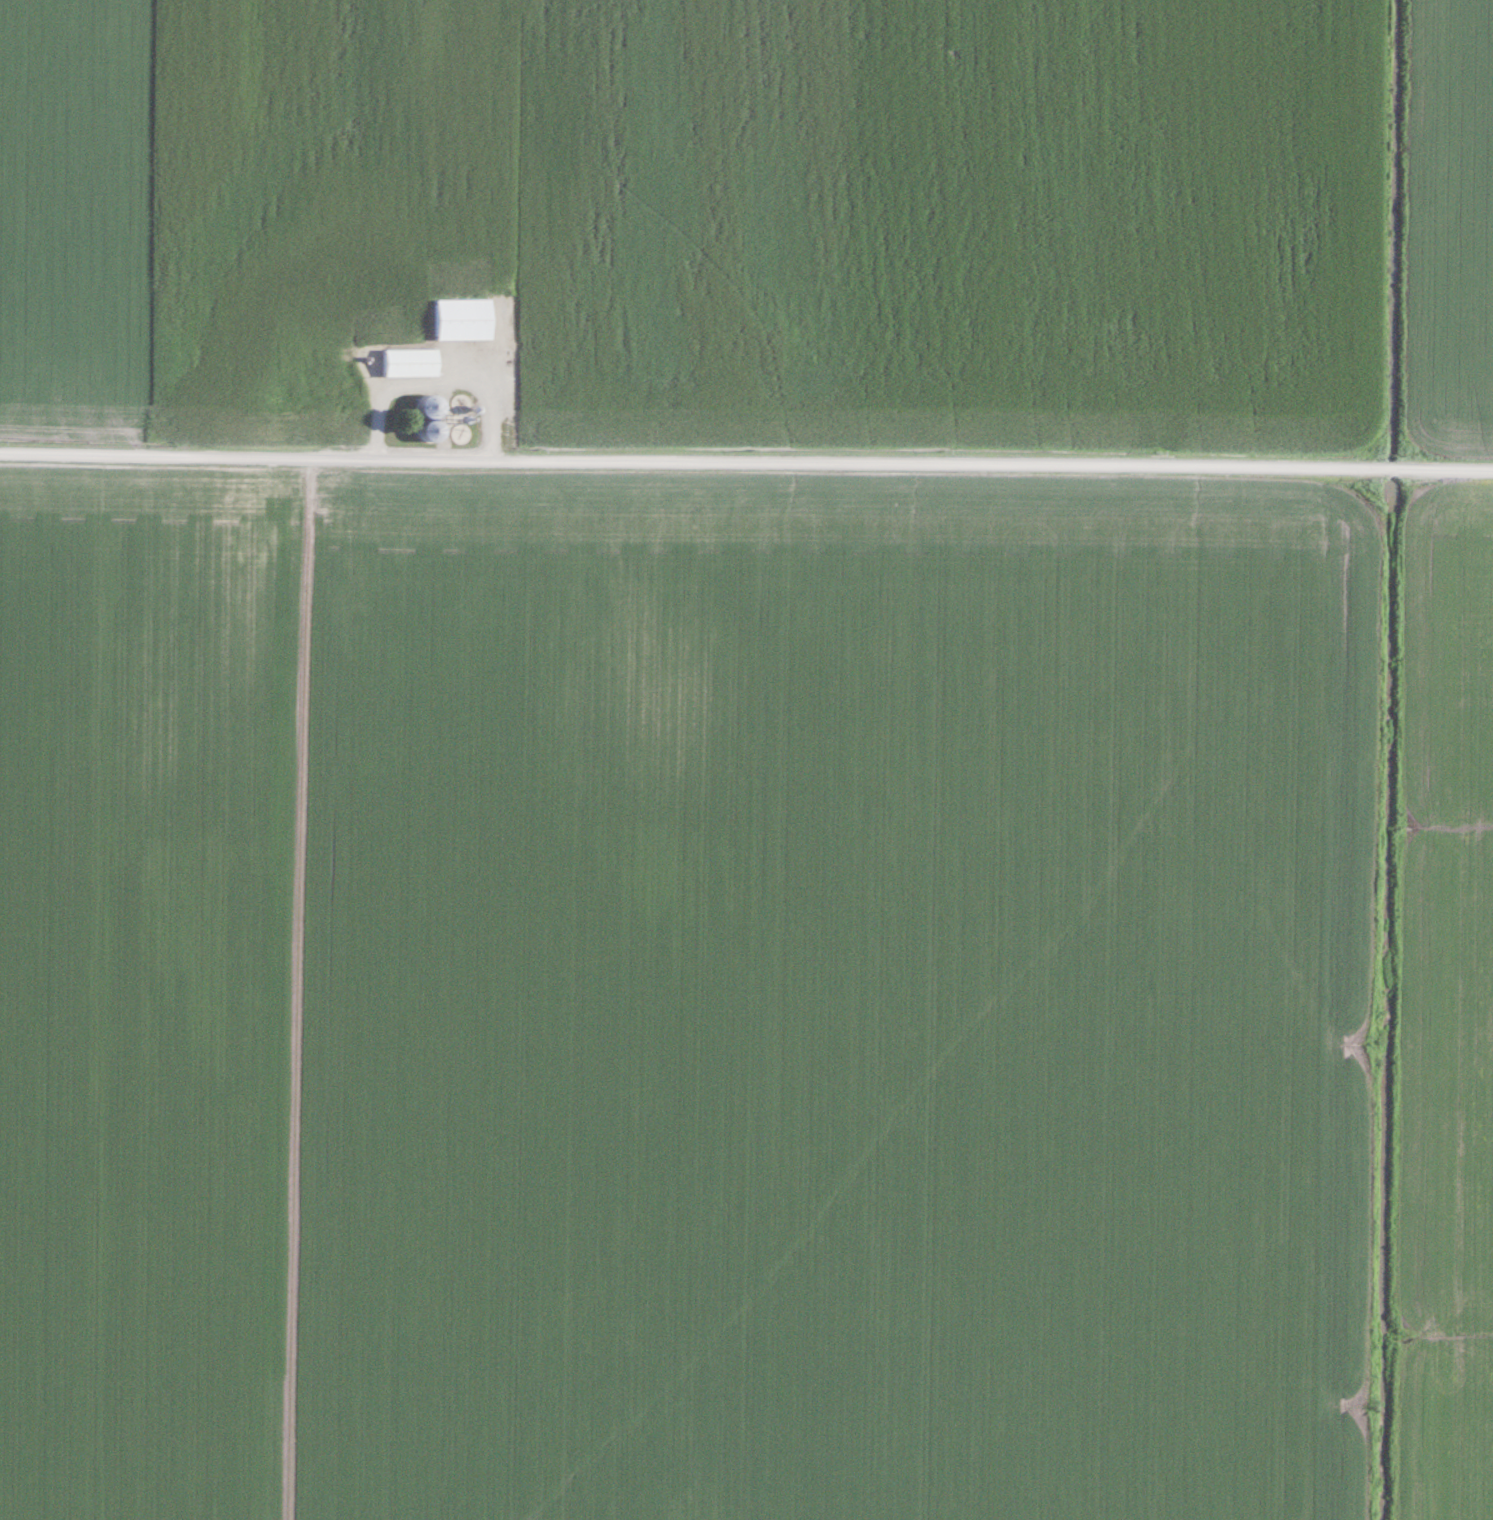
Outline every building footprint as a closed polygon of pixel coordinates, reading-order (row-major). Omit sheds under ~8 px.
[(492,337),(492,296),(437,296),(437,337),(492,337)] [(438,346),(384,346),(384,374),(438,374),(438,346)] [(438,416),(446,401),(428,390),(419,406),(438,416)]
